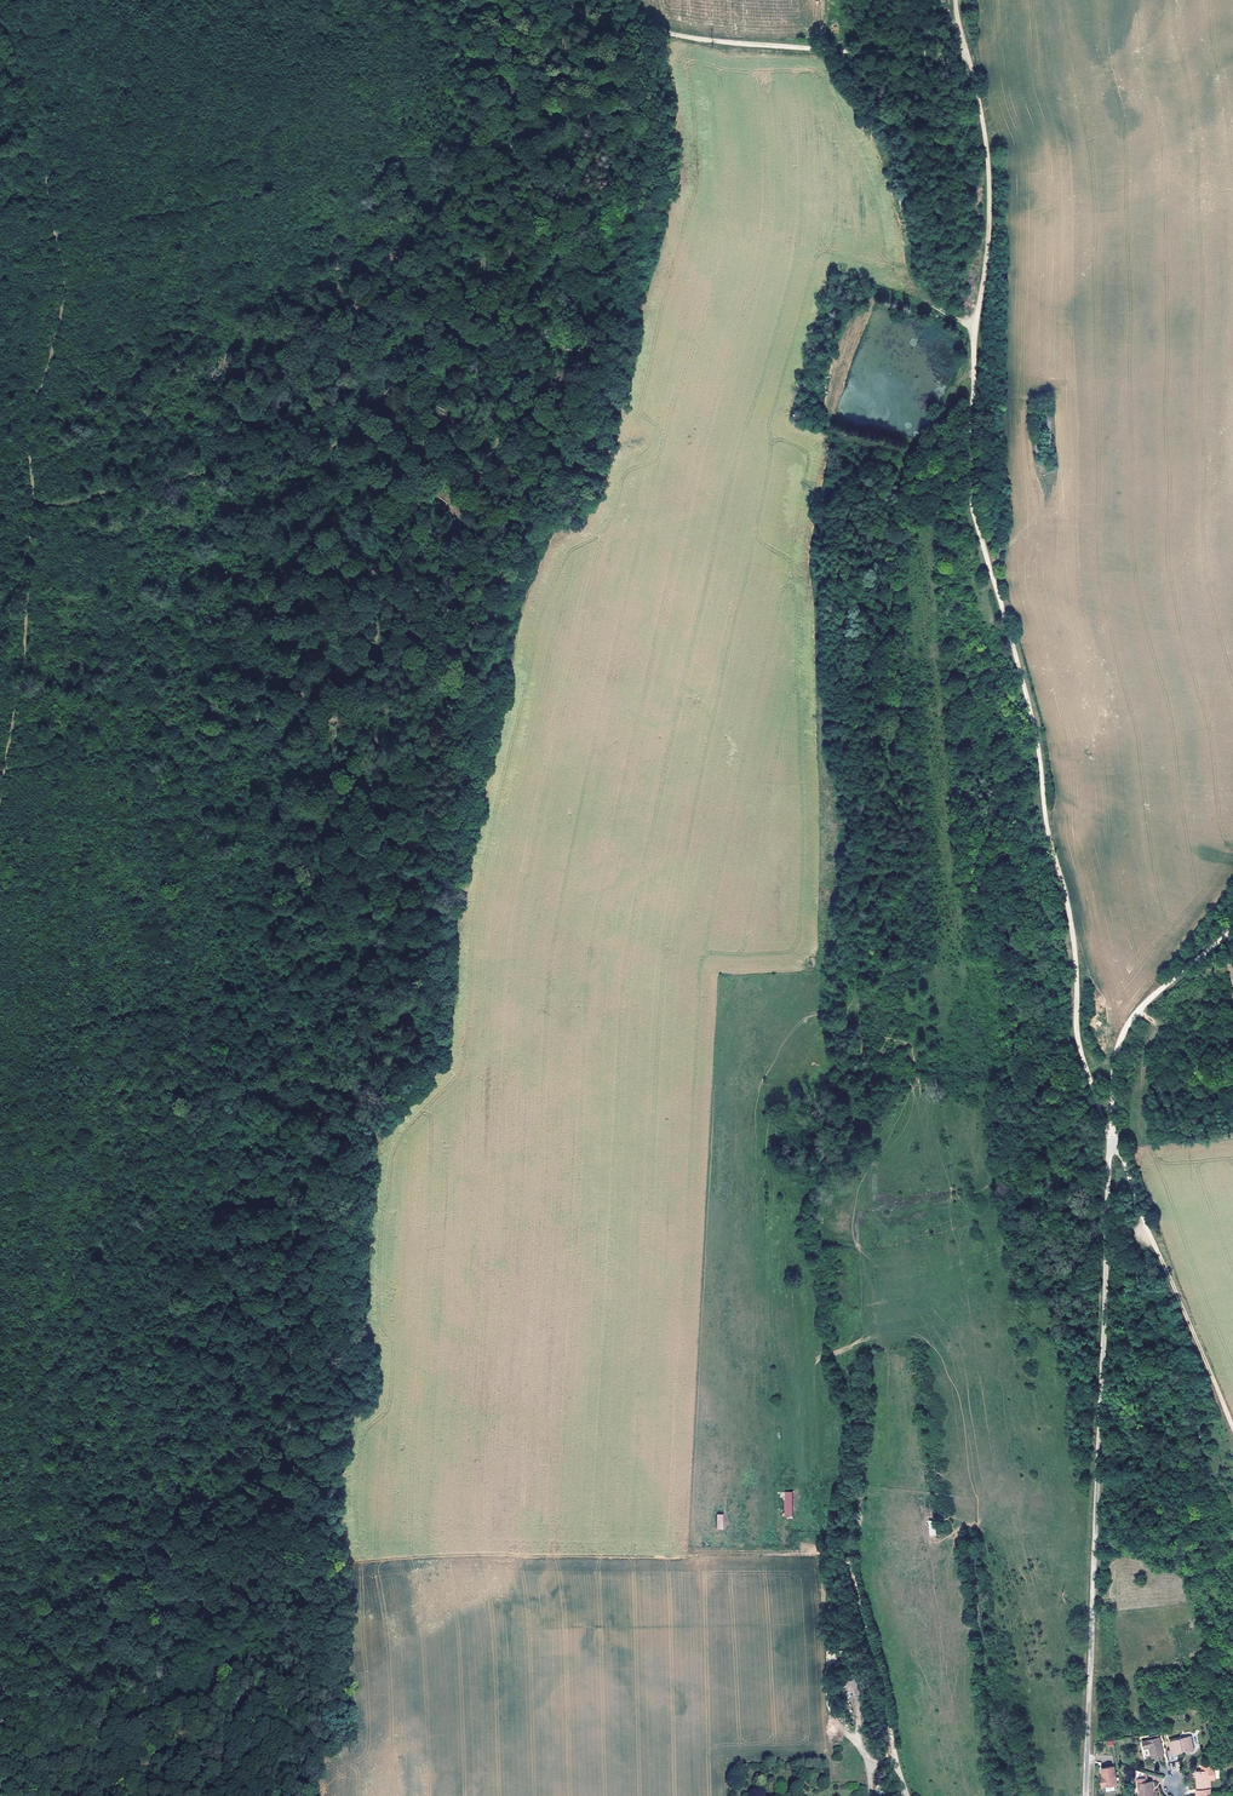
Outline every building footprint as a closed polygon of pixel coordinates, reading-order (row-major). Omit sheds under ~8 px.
[(784,1516),(792,1516),(792,1492),(784,1492),(784,1516)] [(794,1517),(785,1516),(785,1528),(794,1528),(794,1517)] [(855,1674),(841,1678),(846,1696),(860,1692),(855,1674)] [(1191,1736),(1170,1741),(1173,1753),(1186,1750),(1187,1751),(1194,1749),(1191,1736)] [(1160,1737),(1144,1740),(1146,1748),(1150,1747),(1153,1757),(1164,1755),(1160,1737)] [(1172,1772),(1180,1770),(1178,1761),(1170,1763),(1172,1772)] [(1197,1790),(1197,1795),(1200,1795),(1211,1793),(1210,1780),(1215,1779),(1215,1770),(1211,1770),(1211,1764),(1202,1765),(1202,1771),(1198,1771),(1199,1783),(1198,1784),(1198,1789),(1197,1790)] [(1103,1781),(1101,1781),(1102,1787),(1105,1787),(1115,1785),(1117,1785),(1113,1766),(1101,1769),(1103,1776),(1103,1781)] [(1135,1768),(1138,1783),(1139,1783),(1141,1795),(1154,1795),(1152,1781),(1147,1782),(1146,1771),(1135,1768)]
